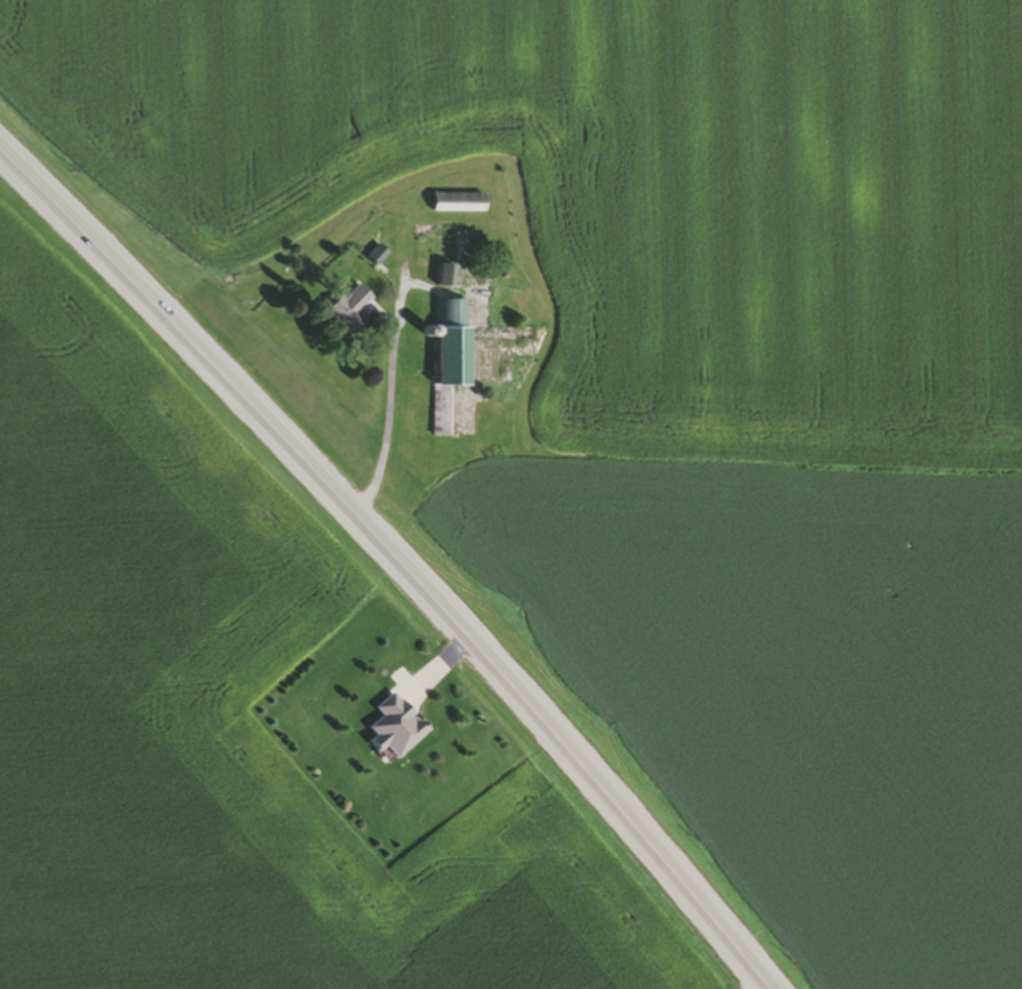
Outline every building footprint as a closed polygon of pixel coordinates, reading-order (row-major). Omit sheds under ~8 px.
[(479,216),(479,196),(427,196),(427,216),(479,216)] [(447,291),(447,268),(432,268),(432,291),(447,291)] [(335,298),(320,314),(347,339),(361,324),(353,316),(366,301),(352,288),(339,302),(335,298)] [(461,390),(462,303),(430,303),(430,439),(448,439),(448,390),(461,390)]
